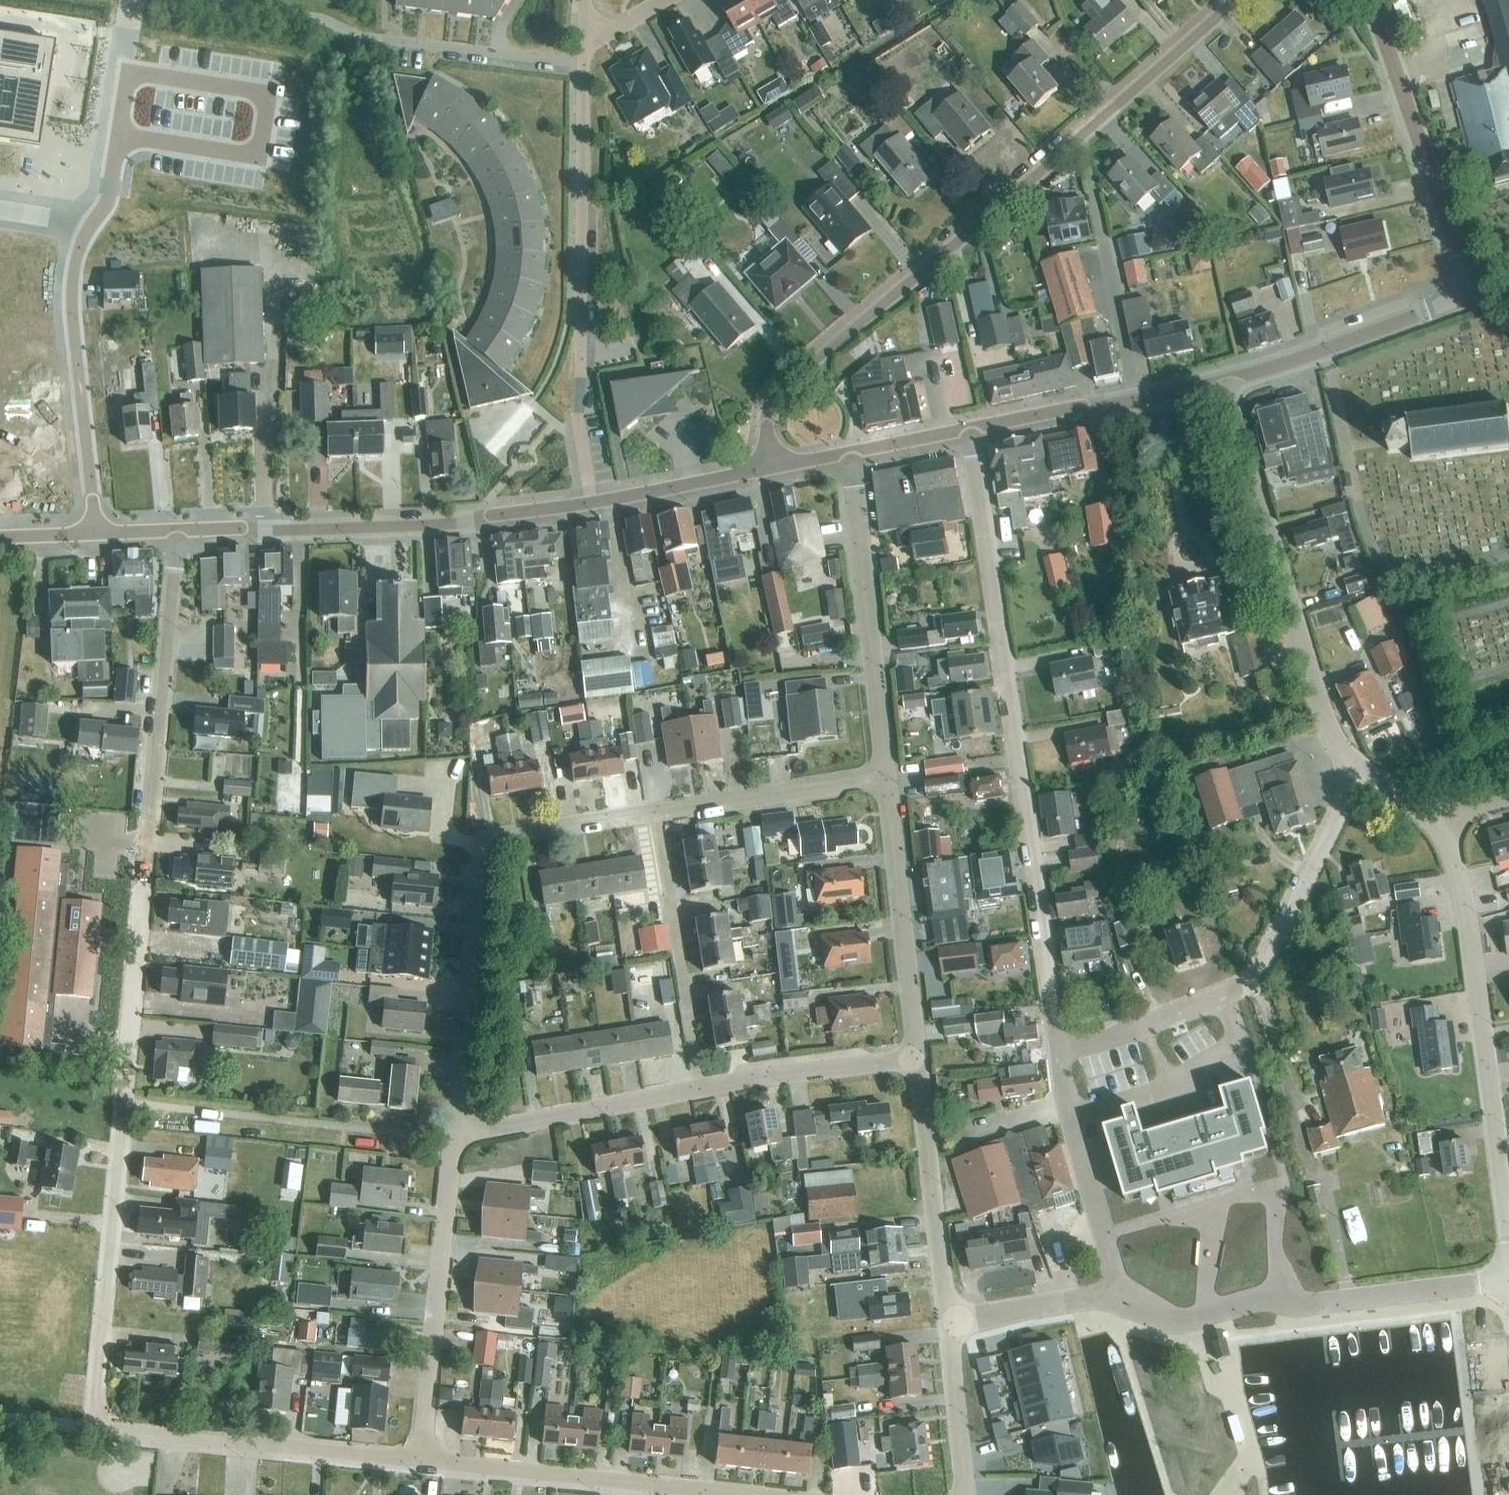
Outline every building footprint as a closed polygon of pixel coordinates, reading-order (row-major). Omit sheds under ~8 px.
[(422,0),(396,0),(395,7),(421,10),(422,0)] [(449,0),(422,0),(421,10),(447,13),(449,0)] [(475,0),(449,0),(447,13),(473,16),(475,0)] [(473,16),(494,19),(492,22),(493,22),(507,0),(475,0),(473,16)] [(759,23),(746,0),(724,0),(720,2),(734,26),(720,34),(734,58),(748,50),(746,47),(755,42),(748,29),(759,23)] [(788,0),(774,0),(746,0),(759,23),(772,15),(779,27),(797,17),(788,0)] [(804,11),(822,0),(798,0),(804,11)] [(998,3),(1007,13),(1019,3),(1016,0),(1001,0),(998,3)] [(1508,35),(1508,0),(1499,0),(1508,35)] [(1103,51),(1137,23),(1119,2),(1104,14),(1093,1),(1083,10),(1094,24),(1086,31),(1103,51)] [(1040,25),(1020,2),(1019,3),(1007,13),(1026,36),(1040,25)] [(891,14),(885,18),(890,26),(878,33),(881,38),(899,28),(891,14)] [(1288,61),(1317,37),(1297,14),(1264,42),(1267,46),(1253,58),(1277,86),(1296,71),(1288,61)] [(690,19),(670,31),(677,42),(674,43),(693,76),(717,62),(700,32),(698,34),(690,19)] [(814,36),(821,48),(831,43),(824,30),(814,36)] [(0,35),(0,139),(24,142),(28,117),(43,120),(55,44),(0,35)] [(1035,110),(1058,91),(1039,69),(1050,60),(1034,41),(1016,56),(1027,68),(1011,82),(1035,110)] [(740,70),(728,50),(718,55),(723,64),(719,66),(727,79),(740,70)] [(672,70),(661,76),(648,52),(622,67),(621,83),(630,98),(622,103),(631,119),(644,111),(646,115),(671,101),(675,108),(689,100),(672,70)] [(825,59),(812,68),(816,75),(830,67),(825,59)] [(1292,92),(1299,121),(1322,116),(1320,104),(1352,96),(1345,68),(1307,77),(1309,88),(1292,92)] [(1452,84),(1476,174),(1483,172),(1487,189),(1508,183),(1508,70),(1452,84)] [(433,132),(462,91),(434,75),(431,81),(413,120),(433,132)] [(1231,112),(1237,119),(1249,133),(1261,123),(1257,106),(1245,93),(1236,101),(1213,75),(1212,75),(1218,82),(1191,105),(1186,99),(1185,99),(1217,136),(1218,135),(1212,129),(1231,112)] [(413,120),(431,81),(393,76),(406,135),(413,120)] [(757,93),(766,107),(777,100),(769,86),(757,93)] [(452,147),(486,112),(462,91),(433,132),(452,147)] [(794,102),(802,115),(816,105),(808,93),(794,102)] [(964,152),(990,131),(961,95),(942,111),(934,102),(915,117),(934,141),(946,131),(964,152)] [(714,104),(700,112),(715,136),(728,128),(720,115),(714,104)] [(768,118),(776,131),(793,121),(785,108),(768,118)] [(467,165),(507,135),(486,112),(452,147),(467,165)] [(895,112),(882,123),(885,127),(861,147),(873,161),(877,158),(910,197),(935,177),(904,140),(913,133),(895,112)] [(1325,128),(1322,116),(1299,121),(1303,139),(1319,136),(1325,157),(1364,148),(1357,120),(1325,128)] [(1202,174),(1222,157),(1204,137),(1195,145),(1174,121),(1153,139),(1181,172),(1192,162),(1202,174)] [(524,162),(507,135),(467,165),(480,185),(524,162)] [(847,146),(836,155),(850,172),(861,163),(847,146)] [(1269,181),(1247,157),(1236,167),(1258,191),(1269,181)] [(1151,179),(1139,165),(1132,158),(1110,177),(1135,206),(1139,204),(1151,194),(1160,204),(1163,201),(1175,190),(1177,189),(1160,170),(1151,179)] [(1280,160),(1271,163),(1274,179),(1284,177),(1280,160)] [(842,255),(870,232),(848,204),(860,194),(834,161),(818,174),(830,188),(805,210),(842,255)] [(536,192),(524,162),(480,185),(489,207),(536,192)] [(716,171),(725,181),(735,172),(726,162),(716,171)] [(1369,170),(1356,173),(1354,164),(1331,169),(1333,179),(1327,180),(1333,207),(1375,197),(1369,170)] [(441,187),(445,195),(453,191),(449,183),(441,187)] [(1175,190),(1163,201),(1170,208),(1182,198),(1175,190)] [(1268,193),(1270,203),(1278,201),(1276,191),(1268,193)] [(543,223),(536,192),(489,207),(494,230),(543,223)] [(1285,229),(1306,225),(1300,197),(1278,201),(1285,229)] [(1092,240),(1086,207),(1085,207),(1083,199),(1052,205),(1054,213),(1046,215),(1053,248),(1092,240)] [(1262,226),(1271,218),(1259,205),(1251,213),(1262,226)] [(1043,206),(1026,209),(1030,230),(1047,227),(1043,206)] [(792,250),(800,242),(783,221),(770,232),(773,237),(787,253),(792,250)] [(1360,254),(1387,248),(1381,222),(1341,231),(1348,261),(1361,258),(1360,254)] [(545,254),(543,223),(494,230),(496,254),(545,254)] [(1199,233),(1207,243),(1218,234),(1209,224),(1199,233)] [(1268,243),(1283,239),(1281,230),(1265,234),(1268,243)] [(1003,248),(1011,241),(1004,233),(996,240),(1003,248)] [(1146,234),(1118,241),(1123,261),(1151,254),(1146,234)] [(1324,248),(1321,235),(1302,239),(1305,252),(1324,248)] [(792,250),(787,253),(773,237),(758,250),(764,258),(746,273),(757,286),(776,309),(797,291),(798,293),(816,278),(795,254),(792,250)] [(1033,239),(1038,255),(1049,252),(1046,237),(1033,239)] [(1195,271),(1212,268),(1209,251),(1192,254),(1195,271)] [(542,286),(545,254),(496,254),(494,277),(542,286)] [(1100,345),(1095,317),(1098,316),(1079,255),(1042,266),(1059,322),(1058,322),(1072,369),(1091,366),(1095,384),(1120,379),(1113,342),(1100,345)] [(720,286),(709,295),(692,275),(692,276),(678,260),(660,275),(690,312),(693,309),(728,352),(756,329),(720,286)] [(121,261),(110,261),(111,269),(121,269),(121,261)] [(1148,284),(1145,263),(1126,267),(1130,288),(1148,284)] [(205,366),(263,364),(260,271),(202,273),(205,366)] [(138,276),(104,277),(104,302),(139,302),(138,276)] [(533,317),(542,286),(494,277),(487,300),(533,317)] [(1277,282),(1284,302),(1294,299),(1288,279),(1277,282)] [(1006,320),(1006,317),(996,319),(988,282),(970,287),(985,352),(1012,346),(1011,342),(1006,320)] [(1248,352),(1280,341),(1271,313),(1257,318),(1249,294),(1231,300),(1248,352)] [(1187,323),(1153,330),(1147,297),(1124,302),(1131,335),(1144,333),(1150,359),(1193,350),(1187,323)] [(520,345),(533,317),(487,300),(477,322),(520,345)] [(960,342),(951,303),(927,309),(936,348),(960,342)] [(1025,316),(1006,320),(1011,342),(1014,341),(1025,339),(1029,338),(1025,316)] [(503,371),(520,345),(477,322),(465,341),(503,371)] [(503,371),(465,341),(452,330),(470,409),(531,395),(532,396),(533,395),(503,371)] [(312,342),(312,334),(303,334),(303,342),(312,342)] [(403,336),(375,336),(375,357),(404,356),(403,336)] [(1015,348),(1026,345),(1025,339),(1014,341),(1015,348)] [(116,350),(115,341),(108,342),(108,350),(116,350)] [(203,381),(201,344),(185,346),(188,383),(203,381)] [(855,406),(857,413),(863,412),(866,432),(904,425),(923,421),(915,382),(911,383),(905,356),(883,360),(882,360),(881,360),(858,380),(862,405),(855,406)] [(1075,388),(1067,357),(1037,364),(1043,389),(1044,395),(1075,388)] [(157,411),(154,387),(152,364),(142,365),(145,395),(134,396),(135,411),(122,412),(125,446),(148,444),(145,412),(157,411)] [(1021,368),(986,376),(993,407),(1023,400),(1042,395),(1044,395),(1043,389),(1037,364),(1021,368)] [(661,365),(650,367),(652,376),(664,374),(661,365)] [(352,381),(352,369),(338,370),(338,382),(352,381)] [(679,414),(665,397),(670,392),(673,388),(675,384),(675,379),(700,375),(700,373),(612,388),(620,439),(621,439),(621,433),(636,421),(679,414)] [(232,432),(250,431),(249,375),(227,376),(228,401),(219,401),(220,432),(222,432),(222,435),(232,434),(232,432)] [(381,422),(393,421),(392,385),(380,385),(381,422)] [(313,388),(305,388),(300,388),(301,425),(327,424),(326,388),(313,388)] [(414,419),(429,418),(426,390),(412,392),(414,419)] [(190,395),(180,396),(182,409),(169,410),(172,440),(197,438),(194,408),(191,408),(190,395)] [(1307,395),(1258,408),(1254,416),(1264,457),(1265,457),(1268,470),(1287,466),(1290,480),(1334,469),(1322,411),(1312,414),(1307,395)] [(1508,449),(1508,428),(1506,406),(1406,419),(1408,429),(1386,432),(1389,452),(1410,450),(1412,461),(1508,449)] [(381,425),(365,426),(364,413),(354,414),(355,459),(383,458),(381,425)] [(355,459),(354,414),(344,414),(344,427),(327,428),(328,460),(355,459)] [(453,422),(427,424),(432,480),(455,478),(454,460),(456,460),(455,450),(453,450),(453,448),(455,448),(453,422)] [(1090,432),(1044,440),(1050,481),(1098,473),(1090,432)] [(1053,496),(1050,481),(1044,440),(1044,438),(988,448),(992,471),(995,470),(1002,510),(1012,508),(1016,532),(1029,529),(1024,501),(1053,496)] [(966,522),(961,496),(955,459),(912,466),(871,475),(880,534),(896,531),(947,523),(948,523),(948,525),(966,522)] [(1345,488),(1352,486),(1349,474),(1342,475),(1345,488)] [(780,570),(825,561),(815,518),(797,522),(790,490),(770,495),(776,524),(770,525),(780,570)] [(737,554),(732,555),(728,534),(757,529),(754,512),(750,513),(748,503),(734,505),(734,502),(713,506),(714,511),(701,514),(709,564),(712,580),(741,575),(737,554)] [(1294,532),(1298,549),(1314,545),(1315,548),(1327,544),(1326,542),(1340,538),(1343,552),(1343,553),(1357,550),(1344,503),(1322,509),(1325,521),(1309,525),(1310,528),(1294,532)] [(1118,544),(1113,504),(1087,507),(1092,547),(1118,544)] [(657,517),(667,567),(659,569),(665,596),(688,592),(681,552),(696,549),(688,511),(657,517)] [(640,555),(654,553),(648,519),(626,523),(628,532),(624,533),(628,557),(630,557),(632,572),(642,570),(640,555)] [(949,557),(943,524),(947,523),(896,531),(901,531),(902,535),(898,536),(900,550),(914,547),(916,562),(949,557)] [(610,542),(608,528),(604,525),(583,527),(583,528),(572,529),(577,587),(574,587),(578,626),(596,624),(611,622),(608,596),(614,595),(613,587),(608,587),(605,562),(611,561),(609,542),(610,542)] [(546,533),(523,536),(526,558),(522,558),(523,570),(524,582),(545,580),(544,567),(550,566),(549,561),(563,559),(561,535),(547,537),(546,533)] [(526,558),(523,536),(493,539),(498,585),(524,582),(523,570),(522,558),(526,558)] [(461,588),(473,587),(470,541),(437,544),(439,578),(437,580),(437,587),(439,588),(440,599),(462,597),(461,588)] [(259,568),(259,583),(259,594),(258,645),(257,664),(287,665),(288,646),(278,645),(279,594),(279,589),(292,588),(291,550),(274,550),(274,554),(260,554),(260,568),(259,568)] [(224,587),(248,586),(247,551),(229,551),(229,553),(217,553),(217,561),(201,561),(203,612),(225,611),(224,587)] [(108,578),(109,591),(110,591),(110,594),(134,593),(135,598),(153,597),(151,552),(113,554),(114,578),(108,578)] [(1044,559),(1050,581),(1069,576),(1064,554),(1044,559)] [(897,559),(881,561),(883,576),(899,573),(897,559)] [(841,560),(829,561),(831,577),(843,576),(841,560)] [(1372,585),(1371,577),(1369,572),(1344,579),(1348,593),(1372,585)] [(776,636),(793,632),(780,575),(763,579),(776,636)] [(337,634),(354,633),(353,577),(321,577),(321,617),(337,617),(337,634)] [(1183,645),(1236,633),(1224,579),(1171,591),(1183,645)] [(415,623),(415,617),(415,586),(401,586),(401,585),(392,585),(392,586),(378,586),(378,623),(367,623),(367,642),(366,642),(366,668),(362,668),(362,678),(366,678),(366,685),(343,685),(343,698),(321,698),(321,713),(313,713),(313,734),(321,734),(321,759),(365,759),(365,753),(411,752),(411,722),(418,722),(418,703),(426,703),(426,644),(424,644),(424,623),(415,623)] [(110,591),(109,591),(89,592),(89,589),(70,590),(70,592),(49,593),(52,664),(81,663),(82,683),(106,682),(105,662),(104,621),(111,621),(110,594),(110,591)] [(832,590),(832,619),(845,619),(844,590),(832,590)] [(1390,621),(1378,594),(1356,604),(1369,632),(1390,621)] [(440,599),(424,599),(426,629),(442,628),(440,599)] [(484,611),(487,642),(479,643),(481,667),(495,666),(494,650),(505,649),(505,643),(511,643),(509,626),(503,626),(501,609),(484,611)] [(947,645),(946,641),(979,637),(976,615),(943,619),(945,632),(928,634),(927,629),(899,632),(901,650),(947,645)] [(533,643),(540,642),(541,652),(548,651),(547,641),(552,641),(549,616),(531,618),(533,643)] [(516,639),(531,637),(529,618),(514,620),(516,639)] [(596,624),(578,626),(580,642),(613,638),(611,622),(596,624)] [(831,641),(828,623),(801,629),(804,647),(831,641)] [(677,654),(672,624),(652,628),(657,658),(663,656),(672,655),(677,654)] [(234,659),(234,626),(213,626),(213,659),(234,659)] [(1243,677),(1266,672),(1257,633),(1234,638),(1243,677)] [(1407,669),(1396,644),(1394,641),(1371,652),(1384,679),(1407,669)] [(1096,660),(1119,656),(1117,644),(1094,648),(1096,660)] [(679,652),(682,668),(697,665),(694,650),(679,652)] [(253,651),(241,651),(241,663),(253,663),(253,651)] [(705,654),(707,667),(725,664),(722,651),(705,654)] [(929,681),(930,690),(947,688),(946,685),(987,680),(983,657),(965,659),(964,654),(950,656),(951,661),(938,663),(941,679),(929,681)] [(674,667),(672,655),(663,656),(665,668),(674,667)] [(632,690),(629,658),(582,663),(585,698),(632,690)] [(653,685),(652,660),(633,661),(634,685),(653,685)] [(1058,698),(1097,691),(1092,661),(1053,668),(1058,698)] [(260,664),(260,674),(286,674),(287,665),(260,664)] [(135,704),(138,671),(117,669),(114,702),(135,704)] [(901,693),(913,692),(910,671),(898,673),(901,693)] [(1360,731),(1393,715),(1372,671),(1339,687),(1360,731)] [(336,673),(312,673),(313,686),(337,685),(336,673)] [(694,689),(704,687),(702,675),(691,676),(694,689)] [(476,677),(478,691),(488,690),(487,676),(476,677)] [(791,743),(804,741),(804,739),(834,736),(829,693),(826,693),(824,680),(809,682),(784,685),(786,704),(791,743)] [(107,696),(106,682),(82,683),(83,697),(107,696)] [(759,683),(744,685),(745,697),(760,695),(759,683)] [(256,699),(264,699),(264,689),(256,689),(256,699)] [(1410,693),(1399,698),(1406,712),(1417,707),(1410,693)] [(542,706),(541,694),(519,696),(520,708),(542,706)] [(935,719),(943,717),(946,742),(961,740),(964,740),(965,742),(973,741),(973,739),(995,736),(989,694),(932,701),(935,719)] [(558,695),(545,697),(546,707),(560,705),(558,695)] [(927,708),(925,695),(902,697),(904,710),(927,708)] [(742,726),(738,698),(721,700),(726,729),(742,726)] [(263,718),(265,703),(232,699),(230,713),(198,709),(195,737),(241,741),(244,717),(263,718)] [(46,738),(49,706),(23,704),(20,736),(46,738)] [(573,722),(584,720),(582,704),(571,706),(573,722)] [(714,720),(712,704),(703,705),(705,721),(689,723),(695,766),(721,762),(714,720)] [(695,766),(689,723),(672,726),(670,710),(661,711),(663,727),(669,770),(695,766)] [(549,742),(544,712),(529,714),(533,744),(549,742)] [(1109,730),(1132,725),(1129,712),(1106,717),(1109,730)] [(632,716),(636,744),(652,742),(648,714),(632,716)] [(125,731),(104,729),(105,724),(80,722),(77,747),(102,750),(102,752),(137,755),(139,732),(138,732),(139,717),(126,716),(125,731)] [(438,723),(439,737),(451,736),(450,722),(438,723)] [(594,754),(597,779),(623,775),(619,749),(604,752),(600,723),(590,724),(594,754)] [(597,779),(594,754),(593,754),(592,743),(589,724),(579,725),(584,755),(569,758),(573,784),(598,780),(597,779)] [(487,747),(490,727),(478,725),(475,745),(487,747)] [(1072,765),(1111,758),(1106,730),(1067,737),(1072,765)] [(636,759),(633,732),(619,734),(623,761),(636,759)] [(507,737),(515,793),(541,789),(537,762),(522,764),(520,752),(521,752),(519,736),(507,737)] [(515,793),(507,737),(495,739),(500,769),(487,771),(490,796),(515,793)] [(555,763),(565,761),(563,748),(553,750),(555,763)] [(1277,835),(1317,822),(1298,763),(1293,764),(1290,753),(1228,772),(1227,770),(1197,779),(1212,829),(1243,820),(1240,810),(1267,802),(1277,835)] [(923,761),(924,767),(926,778),(966,773),(964,756),(923,761)] [(279,773),(290,773),(290,762),(279,762),(279,773)] [(431,802),(395,799),(397,777),(355,773),(351,809),(384,812),(382,830),(397,831),(397,834),(405,837),(414,835),(414,833),(427,834),(431,802)] [(974,802),(1003,798),(1001,778),(971,782),(971,777),(927,782),(928,793),(959,788),(960,791),(972,789),(974,802)] [(250,798),(252,784),(224,781),(222,795),(250,798)] [(342,814),(344,781),(332,781),(330,814),(342,814)] [(1052,840),(1077,836),(1071,795),(1042,799),(1044,814),(1048,813),(1052,840)] [(41,846),(45,806),(15,803),(11,843),(41,846)] [(229,822),(230,809),(188,804),(187,810),(179,809),(177,826),(199,829),(198,833),(216,835),(218,821),(229,822)] [(795,830),(792,811),(760,815),(763,838),(775,837),(775,833),(795,830)] [(857,846),(855,829),(847,830),(847,823),(821,826),(821,824),(797,826),(800,858),(824,855),(824,854),(835,853),(835,848),(857,846)] [(1489,830),(1499,864),(1508,862),(1508,825),(1489,830)] [(764,859),(760,827),(743,829),(747,857),(752,856),(753,860),(764,859)] [(914,833),(918,862),(942,859),(939,830),(914,833)] [(1098,846),(1097,835),(1075,838),(1077,849),(1098,846)] [(682,845),(686,870),(744,862),(743,853),(716,857),(714,840),(682,845)] [(283,875),(285,850),(262,848),(259,872),(283,875)] [(1101,868),(1098,848),(1069,852),(1072,872),(1101,868)] [(5,1002),(1,1045),(42,1049),(42,1043),(51,1044),(56,995),(91,998),(92,990),(93,979),(94,974),(95,956),(100,957),(101,945),(102,939),(103,928),(98,927),(100,912),(100,906),(64,903),(68,867),(59,866),(60,854),(19,850),(15,892),(20,893),(18,919),(13,919),(7,976),(12,976),(10,1003),(5,1002)] [(923,865),(930,915),(931,919),(966,915),(964,901),(978,899),(978,903),(980,902),(982,904),(989,903),(989,901),(1018,897),(1015,881),(1013,881),(1009,853),(923,865)] [(233,863),(221,861),(181,857),(181,862),(174,861),(172,878),(194,880),(194,885),(230,888),(233,863)] [(347,878),(361,878),(363,859),(349,858),(347,878)] [(437,907),(441,877),(412,874),(413,862),(378,858),(375,877),(386,878),(387,871),(398,873),(395,902),(437,907)] [(640,859),(606,864),(611,896),(645,891),(640,859)] [(753,861),(756,881),(764,880),(762,860),(753,861)] [(722,891),(719,875),(746,871),(744,862),(686,870),(689,896),(722,891)] [(1386,875),(1375,878),(1371,863),(1352,868),(1354,877),(1349,879),(1356,908),(1381,902),(1380,897),(1391,895),(1386,875)] [(611,896),(606,864),(573,870),(577,901),(611,896)] [(577,901),(573,870),(539,875),(544,906),(577,901)] [(834,902),(863,899),(860,873),(847,874),(847,872),(813,875),(817,908),(835,906),(834,902)] [(1217,877),(1223,895),(1238,891),(1232,872),(1217,877)] [(1422,898),(1419,882),(1395,885),(1397,901),(1422,898)] [(1056,910),(1057,915),(1060,916),(1061,919),(1090,915),(1088,901),(1099,899),(1097,884),(1085,885),(1085,890),(1073,892),(1073,896),(1058,898),(1059,907),(1056,910)] [(1340,898),(1347,897),(1344,887),(1338,889),(1340,898)] [(797,916),(795,894),(773,896),(776,928),(804,925),(803,915),(797,916)] [(769,896),(737,900),(738,912),(749,911),(750,922),(772,919),(769,896)] [(247,919),(247,922),(262,923),(264,904),(249,903),(249,900),(232,898),(232,901),(206,899),(206,903),(194,902),(194,904),(170,901),(168,923),(203,926),(204,915),(204,914),(247,919)] [(1421,922),(1420,915),(1419,905),(1399,907),(1400,915),(1403,939),(1408,938),(1411,961),(1441,957),(1436,920),(1421,922)] [(321,927),(335,929),(337,910),(323,908),(321,927)] [(1174,933),(1169,915),(1169,911),(1157,915),(1166,946),(1171,945),(1178,969),(1202,962),(1192,927),(1174,933)] [(537,940),(549,938),(545,914),(533,916),(537,940)] [(1365,934),(1361,916),(1350,918),(1355,937),(1365,934)] [(730,943),(726,917),(694,922),(698,948),(730,943)] [(1109,936),(1105,922),(1098,923),(1060,928),(1065,966),(1102,961),(1099,938),(1109,936)] [(1122,948),(1134,946),(1129,923),(1117,926),(1122,948)] [(376,924),(373,949),(432,955),(435,931),(376,924)] [(666,925),(639,930),(643,954),(670,950),(666,925)] [(984,927),(976,928),(973,932),(973,939),(978,942),(985,942),(989,937),(988,930),(984,927)] [(757,939),(755,929),(740,932),(742,941),(757,939)] [(795,962),(791,932),(775,934),(778,964),(795,962)] [(841,965),(870,962),(867,936),(855,937),(855,934),(820,938),(824,971),(842,969),(841,965)] [(1370,934),(1353,938),(1355,948),(1372,944),(1370,934)] [(232,966),(283,971),(286,944),(235,938),(232,966)] [(758,947),(757,939),(742,941),(743,949),(758,947)] [(734,969),(731,951),(730,943),(698,948),(702,974),(734,969)] [(993,974),(1026,970),(1023,944),(990,948),(989,943),(940,950),(943,975),(992,968),(993,974)] [(615,945),(595,947),(598,967),(617,964),(615,945)] [(323,965),(325,950),(305,948),(302,980),(336,983),(338,966),(323,965)] [(429,980),(432,955),(373,949),(370,973),(429,980)] [(1233,957),(1236,962),(1242,962),(1246,959),(1246,954),(1243,950),(1238,949),(1234,952),(1233,957)] [(223,1007),(226,972),(185,968),(184,972),(169,970),(169,975),(163,974),(161,994),(182,996),(181,1003),(223,1007)] [(625,982),(623,970),(611,972),(613,984),(625,982)] [(560,988),(569,987),(568,973),(559,974),(560,988)] [(675,1003),(671,979),(660,981),(664,1005),(675,1003)] [(798,991),(797,979),(780,981),(781,993),(798,991)] [(302,981),(296,1033),(326,1036),(331,984),(302,981)] [(526,993),(524,982),(513,984),(515,995),(526,993)] [(1376,1002),(1371,984),(1363,986),(1368,1004),(1376,1002)] [(424,1032),(427,1004),(399,1001),(400,989),(372,986),(370,1003),(386,1005),(384,1028),(424,1032)] [(1126,991),(1113,994),(1115,1006),(1128,1003),(1126,991)] [(538,992),(526,993),(528,1003),(539,1001),(538,992)] [(809,1006),(807,993),(781,996),(783,1009),(809,1006)] [(768,1007),(752,1009),(741,1011),(739,996),(707,1001),(711,1026),(769,1016),(768,1007)] [(848,1029),(878,1026),(875,999),(862,1000),(862,997),(828,1001),(828,1009),(817,1010),(819,1027),(830,1026),(831,1034),(848,1032),(848,1029)] [(960,999),(932,1002),(934,1019),(962,1016),(960,999)] [(1426,1072),(1458,1068),(1452,1022),(1440,1024),(1438,1007),(1413,1010),(1415,1027),(1420,1026),(1426,1072)] [(978,1036),(982,1044),(993,1048),(1020,1044),(1020,1042),(1034,1041),(1038,1038),(1036,1026),(1032,1024),(1031,1019),(1026,1020),(1024,1009),(1004,1013),(976,1016),(945,1020),(947,1036),(978,1032),(978,1036)] [(746,1045),(744,1029),(770,1025),(769,1016),(711,1026),(715,1050),(746,1045)] [(667,1024),(634,1029),(638,1062),(672,1057),(667,1024)] [(256,1049),(258,1030),(214,1025),(212,1045),(256,1049)] [(638,1062),(634,1029),(600,1034),(605,1066),(638,1062)] [(275,1032),(266,1031),(264,1046),(273,1047),(275,1032)] [(605,1066),(600,1034),(566,1039),(571,1071),(605,1066)] [(296,1036),(289,1035),(285,1041),(287,1048),(295,1049),(299,1043),(296,1036)] [(198,1071),(201,1043),(163,1039),(162,1044),(157,1044),(153,1080),(177,1082),(178,1069),(198,1071)] [(571,1071),(566,1039),(533,1044),(537,1076),(571,1071)] [(777,1053),(775,1039),(752,1043),(754,1057),(777,1053)] [(395,1057),(397,1046),(372,1043),(371,1054),(395,1057)] [(1339,1137),(1385,1124),(1370,1068),(1364,1070),(1358,1049),(1321,1060),(1327,1081),(1322,1083),(1332,1122),(1308,1129),(1315,1154),(1341,1147),(1339,1137)] [(975,1051),(974,1057),(976,1062),(982,1062),(983,1056),(981,1051),(975,1051)] [(1037,1066),(1010,1069),(999,1070),(999,1078),(978,1080),(980,1101),(1041,1094),(1044,1090),(1043,1080),(1038,1076),(1037,1066)] [(415,1111),(419,1071),(393,1068),(391,1087),(381,1086),(382,1083),(341,1079),(339,1101),(389,1106),(389,1109),(415,1111)] [(1267,1133),(1252,1082),(1221,1092),(1225,1105),(1143,1130),(1136,1108),(1124,1112),(1127,1122),(1105,1128),(1126,1200),(1158,1191),(1160,1198),(1172,1194),(1174,1203),(1239,1184),(1234,1170),(1246,1167),(1244,1160),(1269,1153),(1264,1134),(1267,1133)] [(829,1109),(829,1111),(813,1113),(814,1124),(830,1123),(830,1125),(857,1122),(858,1134),(890,1131),(887,1106),(865,1109),(865,1105),(829,1109)] [(814,1124),(813,1113),(813,1111),(792,1113),(795,1138),(815,1136),(814,1124)] [(0,1113),(0,1123),(8,1124),(9,1115),(0,1113)] [(771,1165),(781,1163),(793,1161),(791,1139),(779,1141),(774,1114),(746,1119),(752,1150),(768,1147),(771,1165)] [(722,1124),(697,1129),(708,1184),(719,1181),(713,1152),(727,1149),(722,1124)] [(698,1186),(708,1184),(697,1129),(672,1134),(677,1159),(692,1156),(698,1186)] [(1443,1131),(1420,1134),(1423,1154),(1442,1152),(1446,1177),(1475,1173),(1471,1142),(1445,1145),(1443,1131)] [(976,1218),(1024,1204),(1029,1208),(1031,1212),(1055,1206),(1056,1208),(1077,1202),(1073,1191),(1060,1145),(1046,1149),(1041,1132),(958,1156),(976,1218)] [(636,1197),(631,1168),(646,1165),(641,1140),(616,1145),(622,1180),(626,1199),(636,1197)] [(71,1192),(78,1152),(47,1147),(47,1149),(28,1146),(28,1144),(15,1142),(11,1165),(24,1167),(26,1160),(45,1163),(41,1187),(71,1192)] [(626,1199),(622,1180),(616,1145),(591,1149),(595,1175),(611,1172),(616,1201),(626,1199)] [(229,1170),(231,1149),(207,1147),(205,1168),(229,1170)] [(191,1192),(195,1161),(165,1158),(165,1163),(146,1161),(144,1182),(151,1183),(151,1187),(191,1192)] [(1429,1174),(1427,1160),(1417,1162),(1419,1176),(1429,1174)] [(556,1180),(557,1164),(533,1162),(532,1172),(544,1173),(544,1179),(556,1180)] [(404,1207),(408,1176),(363,1171),(360,1202),(404,1207)] [(809,1221),(856,1216),(851,1172),(804,1176),(809,1221)] [(602,1221),(595,1180),(581,1182),(588,1223),(602,1221)] [(666,1205),(663,1192),(662,1182),(650,1184),(654,1208),(666,1205)] [(355,1210),(357,1199),(350,1198),(352,1187),(333,1185),(330,1207),(355,1210)] [(530,1189),(487,1185),(484,1211),(527,1215),(529,1198),(545,1200),(545,1191),(530,1190),(530,1189)] [(717,1208),(721,1229),(754,1223),(748,1190),(727,1194),(729,1206),(717,1208)] [(0,1199),(0,1226),(20,1227),(22,1200),(0,1199)] [(139,1233),(194,1239),(197,1215),(200,1215),(201,1203),(176,1200),(174,1214),(141,1210),(139,1233)] [(541,1233),(525,1232),(527,1215),(484,1211),(481,1237),(524,1241),(540,1242),(541,1233)] [(1032,1259),(1027,1230),(1033,1228),(1030,1213),(1020,1214),(1022,1226),(997,1231),(1003,1264),(1032,1259)] [(399,1255),(402,1228),(365,1224),(364,1240),(353,1238),(351,1250),(399,1255)] [(1003,1264),(997,1231),(971,1235),(969,1224),(957,1226),(960,1242),(968,1240),(973,1270),(1003,1264)] [(821,1243),(819,1225),(792,1228),(794,1246),(821,1243)] [(564,1229),(563,1239),(573,1240),(574,1230),(564,1229)] [(859,1242),(858,1236),(858,1230),(828,1233),(830,1254),(847,1253),(904,1247),(902,1229),(866,1233),(867,1241),(859,1242)] [(260,1252),(262,1232),(245,1231),(242,1255),(260,1256),(260,1252)] [(271,1237),(270,1252),(294,1254),(295,1239),(271,1237)] [(1218,1244),(1225,1294),(1280,1286),(1274,1237),(1218,1244)] [(344,1260),(346,1242),(318,1239),(316,1257),(344,1260)] [(905,1274),(904,1265),(906,1265),(904,1247),(847,1253),(831,1255),(832,1273),(870,1269),(871,1277),(905,1274)] [(291,1282),(293,1255),(269,1253),(267,1280),(291,1282)] [(183,1276),(176,1275),(177,1271),(143,1268),(143,1274),(135,1273),(133,1290),(154,1292),(154,1297),(174,1300),(174,1292),(182,1293),(182,1297),(206,1300),(206,1296),(211,1296),(212,1284),(207,1283),(210,1258),(185,1255),(183,1276)] [(576,1273),(577,1259),(565,1257),(564,1272),(576,1273)] [(807,1258),(782,1261),(785,1288),(810,1285),(807,1258)] [(522,1265),(479,1261),(476,1287),(519,1291),(521,1274),(537,1276),(538,1267),(522,1265)] [(394,1305),(397,1276),(354,1271),(350,1300),(394,1305)] [(318,1307),(328,1308),(331,1288),(312,1286),(298,1284),(295,1304),(318,1307)] [(860,1285),(829,1288),(828,1286),(802,1289),(806,1322),(864,1316),(864,1315),(871,1314),(872,1321),(910,1317),(909,1313),(911,1310),(910,1304),(908,1302),(907,1295),(862,1300),(860,1285)] [(518,1308),(519,1291),(476,1287),(474,1312),(506,1316),(505,1328),(531,1330),(534,1309),(518,1308)] [(571,1299),(559,1298),(558,1314),(570,1315),(571,1299)] [(318,1307),(295,1304),(294,1322),(300,1323),(316,1325),(318,1307)] [(247,1338),(249,1318),(224,1316),(222,1335),(247,1338)] [(314,1342),(316,1325),(300,1323),(298,1340),(314,1342)] [(1012,1364),(1005,1365),(1007,1374),(1009,1382),(1016,1380),(1019,1391),(1022,1402),(1015,1404),(1017,1412),(1019,1421),(1026,1419),(1028,1429),(1028,1430),(1031,1430),(1034,1442),(1031,1443),(1033,1450),(1036,1464),(1062,1467),(1079,1462),(1085,1461),(1081,1446),(1082,1446),(1080,1440),(1073,1439),(1069,1420),(1075,1419),(1070,1400),(1066,1381),(1061,1361),(1056,1341),(1040,1345),(1037,1332),(1023,1336),(1026,1348),(1009,1352),(1010,1353),(1012,1364)] [(1218,1360),(1230,1356),(1225,1339),(1223,1339),(1221,1332),(1213,1334),(1215,1342),(1214,1342),(1218,1360)] [(494,1367),(497,1335),(477,1333),(474,1365),(494,1367)] [(880,1349),(878,1335),(853,1339),(855,1353),(880,1349)] [(231,1355),(232,1341),(199,1339),(198,1351),(231,1355)] [(185,1359),(176,1358),(177,1347),(144,1343),(143,1354),(127,1352),(125,1371),(174,1377),(174,1374),(184,1375),(185,1359)] [(548,1389),(551,1360),(556,1361),(557,1346),(539,1344),(534,1387),(548,1389)] [(886,1349),(888,1364),(858,1367),(859,1377),(919,1371),(916,1346),(886,1349)] [(303,1377),(303,1373),(307,1373),(309,1354),(305,1354),(305,1353),(276,1350),(274,1369),(262,1368),(258,1410),(290,1413),(293,1376),(303,1377)] [(749,1366),(751,1354),(737,1352),(737,1356),(736,1365),(749,1366)] [(339,1376),(341,1358),(314,1355),(313,1373),(339,1376)] [(736,1365),(737,1356),(724,1355),(721,1379),(734,1381),(736,1365)] [(989,1357),(977,1360),(980,1373),(981,1373),(992,1370),(989,1358),(989,1357)] [(353,1359),(341,1358),(339,1376),(339,1378),(351,1379),(353,1359)] [(354,1389),(350,1430),(382,1433),(386,1392),(371,1390),(372,1381),(387,1382),(389,1362),(353,1359),(351,1379),(358,1380),(357,1389),(354,1389)] [(530,1385),(533,1361),(521,1359),(519,1384),(530,1385)] [(921,1396),(919,1371),(859,1377),(860,1389),(890,1386),(892,1399),(921,1396)] [(814,1373),(797,1372),(796,1386),(812,1388),(814,1373)] [(578,1387),(588,1388),(589,1375),(579,1374),(578,1387)] [(633,1403),(636,1376),(625,1374),(621,1402),(633,1403)] [(487,1438),(493,1382),(481,1380),(478,1411),(464,1409),(461,1435),(487,1438)] [(501,1413),(504,1383),(493,1382),(487,1438),(512,1440),(515,1414),(501,1413)] [(995,1384),(984,1387),(987,1399),(998,1396),(995,1384)] [(795,1399),(810,1400),(812,1388),(796,1387),(795,1399)] [(998,1396),(987,1399),(989,1411),(1001,1408),(998,1396)] [(615,1413),(616,1400),(606,1399),(605,1412),(615,1413)] [(778,1414),(779,1400),(769,1399),(768,1413),(778,1414)] [(855,1417),(854,1404),(829,1408),(831,1420),(855,1417)] [(570,1446),(573,1420),(562,1419),(564,1407),(548,1405),(543,1443),(570,1446)] [(597,1449),(601,1410),(585,1408),(583,1421),(573,1420),(570,1446),(597,1449)] [(715,1465),(739,1467),(742,1439),(729,1437),(732,1409),(722,1408),(715,1465)] [(766,1430),(768,1413),(760,1413),(758,1429),(766,1430)] [(776,1431),(778,1414),(768,1413),(766,1430),(776,1431)] [(656,1455),(659,1429),(648,1427),(650,1415),(634,1414),(630,1452),(656,1455)] [(808,1475),(815,1418),(806,1417),(803,1445),(788,1444),(785,1472),(808,1475)] [(683,1458),(687,1420),(670,1418),(669,1430),(659,1429),(656,1455),(683,1458)] [(855,1422),(827,1425),(832,1458),(860,1455),(855,1422)] [(1005,1422),(993,1425),(996,1438),(1008,1435),(1008,1434),(1005,1422)] [(890,1427),(891,1437),(881,1438),(883,1453),(893,1452),(894,1466),(929,1462),(925,1423),(890,1427)] [(762,1470),(765,1441),(742,1439),(739,1467),(762,1470)] [(785,1472),(788,1444),(765,1441),(762,1470),(785,1472)] [(1061,1471),(1061,1477),(1083,1480),(1080,1467),(1061,1471)] [(1094,1485),(1062,1482),(1061,1494),(1029,1491),(1029,1494),(1093,1494),(1094,1485)]
